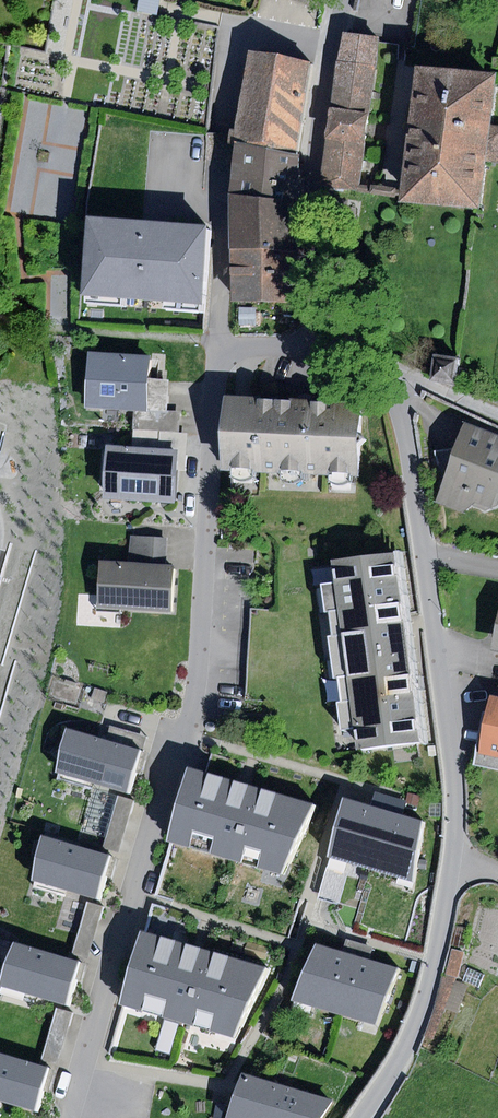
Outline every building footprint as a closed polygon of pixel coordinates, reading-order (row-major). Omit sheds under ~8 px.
[(138,11),(157,15),(160,0),(140,0),(138,11)] [(381,38),(345,33),(332,107),(323,185),(357,191),(369,113),(381,38)] [(312,61),(252,51),(237,129),(232,127),(230,138),(237,141),(300,155),(312,61)] [(417,65),(409,136),(402,201),(481,209),(486,163),(497,164),(497,126),(490,125),(496,74),(417,65)] [(300,155),(237,141),(230,194),(299,203),(300,155)] [(299,203),(230,194),(232,249),(298,251),(299,203)] [(210,226),(89,216),(83,295),(204,304),(210,226)] [(298,251),(232,249),(232,302),(299,302),(298,251)] [(150,356),(90,352),(86,407),(136,410),(168,413),(170,379),(149,378),(150,356)] [(459,361),(433,355),(428,378),(453,384),(459,361)] [(360,400),(227,397),(225,470),(359,473),(360,400)] [(136,410),(134,428),(178,432),(180,413),(168,413),(136,410)] [(466,426),(457,447),(437,502),(464,512),(472,506),(485,511),(497,505),(497,503),(497,438),(466,426)] [(134,428),(133,447),(179,450),(187,450),(188,432),(178,432),(134,428)] [(133,447),(108,446),(105,498),(176,502),(179,450),(133,447)] [(435,451),(441,488),(457,447),(435,451)] [(131,535),(129,562),(166,565),(168,538),(136,536),(131,535)] [(398,549),(331,559),(335,582),(323,584),(327,611),(330,611),(334,636),(330,636),(336,676),(340,676),(344,703),(339,703),(343,734),(354,733),(357,753),(426,743),(398,549)] [(129,562),(102,561),(98,609),(173,614),(176,566),(166,565),(129,562)] [(492,698),(481,753),(497,757),(497,699),(492,698)] [(144,751),(74,732),(62,775),(132,795),(144,751)] [(245,785),(197,771),(174,844),(283,874),(317,805),(245,785)] [(119,797),(104,850),(120,854),(134,801),(119,797)] [(373,869),(389,811),(346,799),(327,867),(349,873),(352,863),(373,869)] [(441,802),(428,802),(429,818),(442,818),(441,802)] [(422,820),(389,811),(373,869),(413,881),(422,820)] [(112,857),(50,839),(37,882),(100,899),(112,857)] [(88,903),(73,953),(90,958),(104,907),(88,903)] [(200,947),(151,934),(131,1007),(238,1036),(273,968),(200,947)] [(334,1013),(358,958),(318,944),(292,1000),(334,1013)] [(82,964),(16,945),(5,986),(70,1005),(82,964)] [(452,948),(445,975),(458,978),(464,951),(452,948)] [(399,970),(358,958),(334,1013),(374,1024),(399,970)] [(412,961),(409,970),(417,973),(419,963),(412,961)] [(468,968),(463,981),(479,988),(484,975),(468,968)] [(455,982),(444,1008),(456,1013),(467,986),(455,982)] [(56,1008),(41,1061),(58,1066),(73,1013),(56,1008)] [(0,1055),(0,1099),(39,1110),(50,1069),(0,1055)] [(244,1075),(228,1117),(322,1117),(334,1099),(244,1075)]
